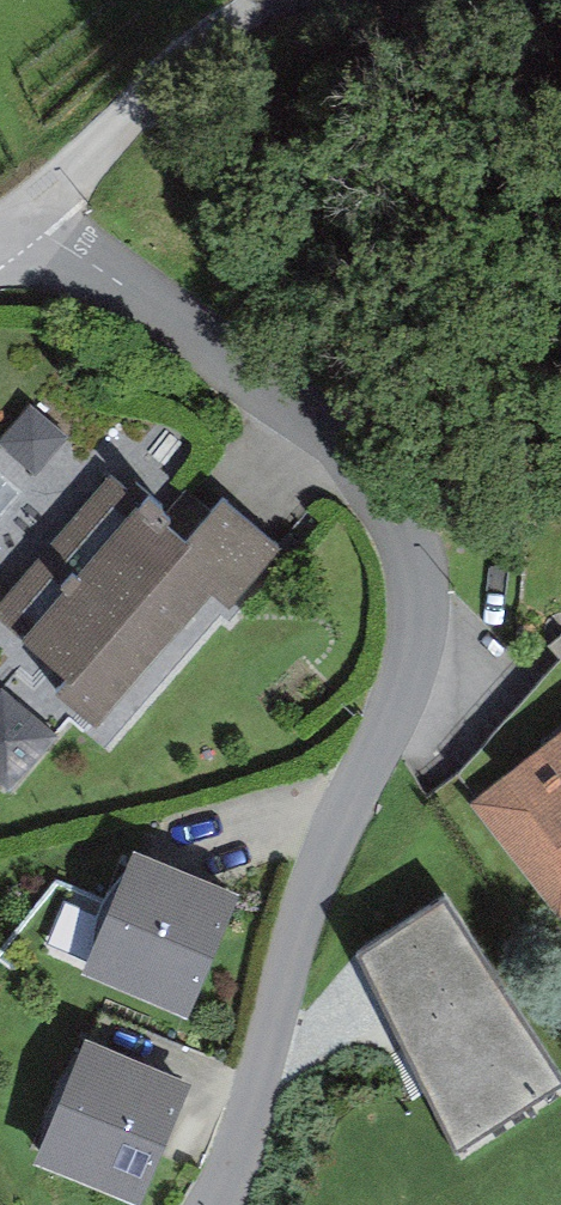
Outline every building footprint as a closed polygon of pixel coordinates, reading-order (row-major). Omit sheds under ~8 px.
[(110,474),(0,602),(0,621),(67,677),(54,693),(97,726),(210,594),(229,607),(280,549),(222,498),(187,541),(167,525),(175,514),(136,483),(128,490),(110,474)] [(0,689),(0,784),(9,791),(56,736),(0,689)] [(469,804),(560,919),(560,732),(469,804)] [(241,895),(133,849),(80,974),(188,1019),(241,895)] [(357,956),(457,1149),(560,1081),(560,1077),(444,898),(357,956)] [(86,1037),(33,1164),(130,1204),(140,1204),(192,1082),(86,1037)]
